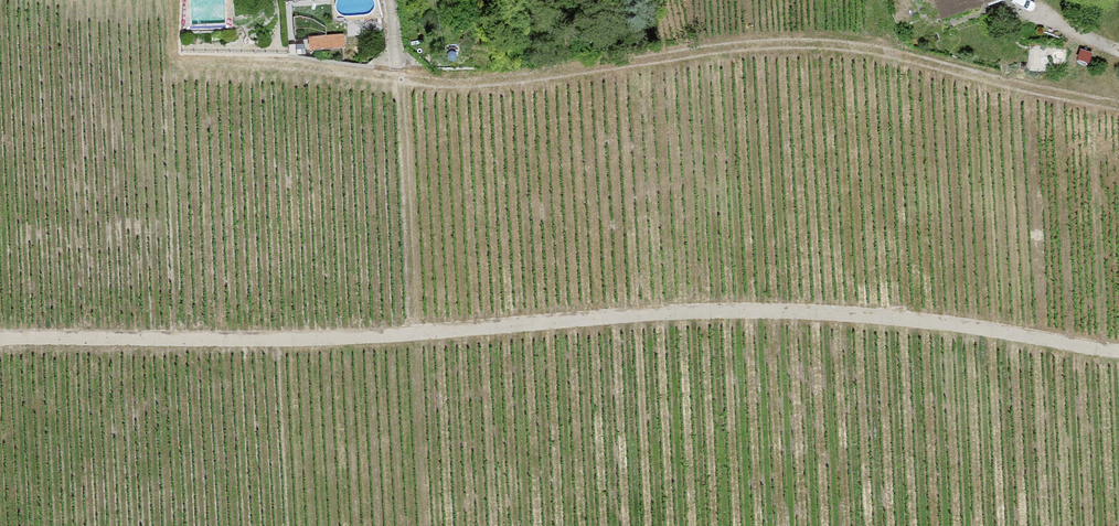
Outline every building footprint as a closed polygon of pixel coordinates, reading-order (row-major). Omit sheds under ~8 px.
[(932,20),(994,0),(925,0),(932,20)]
